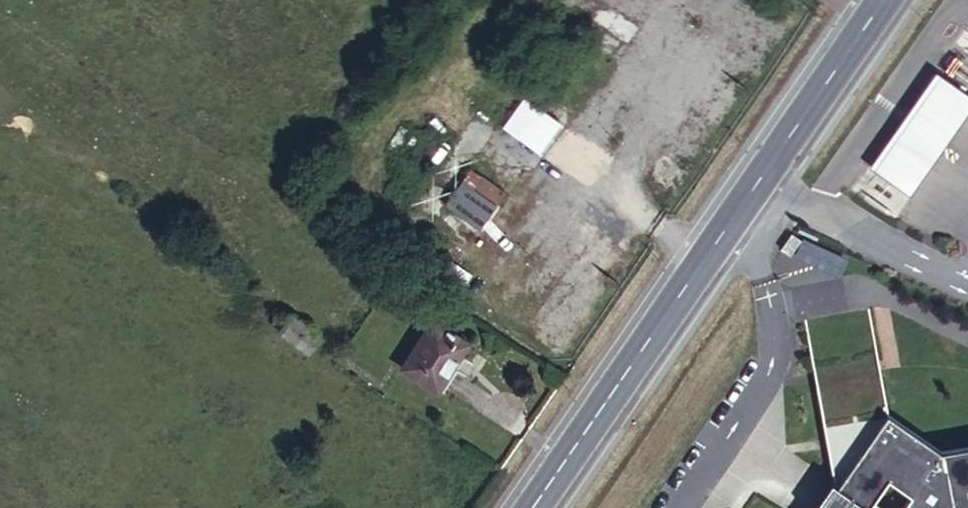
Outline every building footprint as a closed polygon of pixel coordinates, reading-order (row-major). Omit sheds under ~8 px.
[(967,122),(967,81),(944,64),(872,164),(916,195),(967,122)] [(568,129),(538,105),(515,132),(531,145),(531,146),(545,157),(568,129)] [(514,199),(480,174),(471,186),(505,211),(514,199)] [(505,211),(471,186),(453,210),(487,235),(505,211)] [(801,240),(793,234),(782,250),(790,256),(801,240)] [(293,312),(282,329),(310,348),(322,331),(293,312)] [(437,325),(404,373),(439,397),(472,350),(437,325)] [(941,451),(888,416),(877,354),(813,365),(833,481),(839,486),(825,507),(870,507),(890,479),(913,495),(904,507),(967,507),(967,446),(941,451)]
